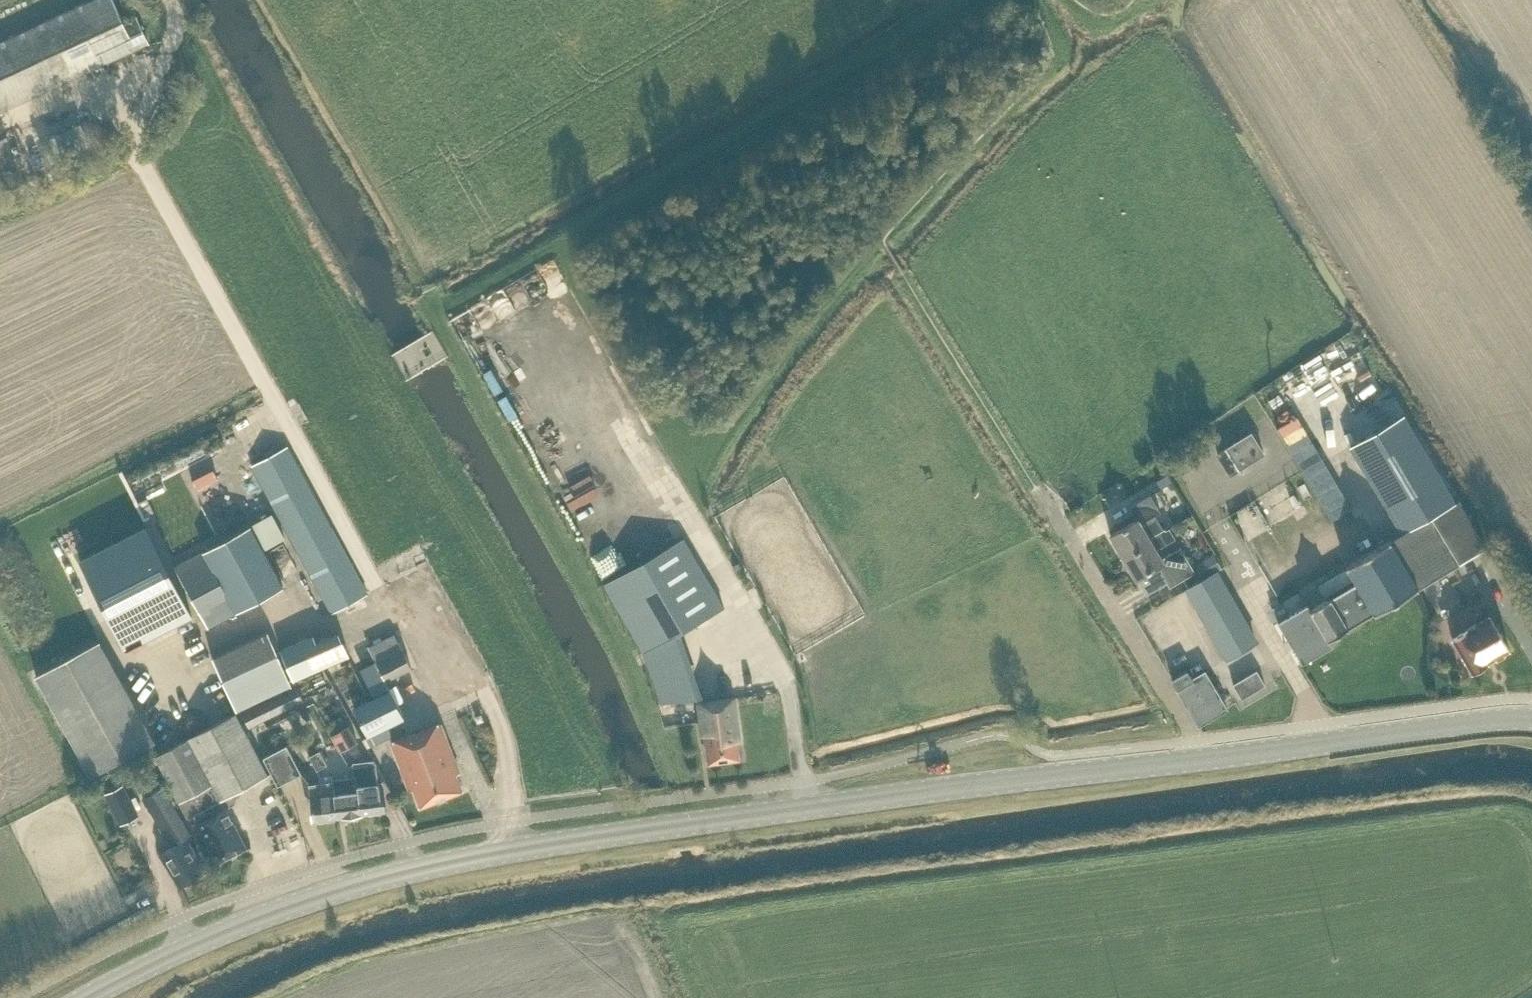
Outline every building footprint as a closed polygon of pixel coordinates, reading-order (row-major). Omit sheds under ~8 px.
[(149,42),(136,15),(124,21),(113,0),(90,0),(0,42),(0,111),(149,42)] [(1431,516),(1459,500),(1458,498),(1454,501),(1402,415),(1348,446),(1400,532),(1345,566),(1355,582),(1310,608),(1307,604),(1277,621),(1302,662),(1332,644),(1329,639),(1373,612),(1374,613),(1459,563),(1431,516)] [(1230,474),(1264,453),(1251,432),(1217,453),(1230,474)] [(286,446),(251,465),(310,574),(332,613),(367,594),(356,574),(286,446)] [(1110,534),(1123,556),(1150,540),(1148,536),(1162,528),(1154,515),(1160,511),(1150,494),(1129,506),(1137,518),(1110,534)] [(1487,546),(1459,500),(1431,516),(1459,563),(1487,546)] [(252,523),(265,548),(284,537),(271,513),(252,523)] [(146,526),(80,560),(125,649),(192,616),(146,526)] [(203,551),(174,567),(183,584),(184,584),(208,627),(235,612),(282,587),(275,574),(250,526),(203,551)] [(1123,556),(1135,578),(1137,577),(1143,587),(1163,575),(1169,586),(1194,572),(1180,547),(1161,558),(1156,549),(1175,538),(1169,528),(1165,530),(1164,528),(1162,528),(1148,536),(1150,540),(1123,556)] [(642,652),(661,704),(702,697),(679,633),(724,607),(684,538),(602,584),(642,652)] [(1194,564),(1203,578),(1221,568),(1212,553),(1194,564)] [(1252,636),(1215,572),(1222,569),(1221,568),(1203,578),(1186,588),(1223,650),(1228,658),(1242,648),(1244,648),(1256,641),(1252,636)] [(1472,672),(1488,663),(1488,662),(1494,658),(1496,659),(1504,654),(1505,651),(1510,649),(1489,614),(1452,637),(1472,672)] [(268,631),(205,660),(229,714),(237,711),(254,702),(291,685),(291,684),(277,654),(268,631)] [(349,655),(338,632),(312,644),(309,637),(280,650),(293,680),(349,655)] [(402,651),(394,634),(368,646),(380,670),(386,681),(411,668),(403,650),(402,651)] [(36,675),(90,774),(152,740),(97,641),(36,675)] [(1241,698),(1265,684),(1256,670),(1233,684),(1241,698)] [(1204,671),(1191,678),(1187,671),(1172,680),(1198,724),(1226,707),(1204,671)] [(285,690),(292,705),(303,699),(296,685),(285,690)] [(376,694),(372,685),(363,689),(367,698),(376,694)] [(404,718),(389,689),(354,707),(368,736),(404,718)] [(277,712),(292,705),(285,690),(270,698),(277,712)] [(740,741),(734,696),(697,702),(702,736),(705,735),(708,763),(739,759),(736,742),(740,741)] [(264,719),(277,712),(270,698),(257,705),(264,719)] [(255,702),(254,702),(256,705),(242,712),(248,726),(264,719),(257,705),(255,702)] [(420,806),(462,790),(455,773),(459,772),(440,723),(391,742),(410,790),(413,788),(420,806)] [(348,724),(331,733),(340,751),(357,741),(348,724)] [(302,773),(290,752),(286,745),(263,758),(278,786),(286,782),(302,773)] [(309,755),(317,770),(327,764),(319,750),(309,755)] [(385,810),(381,782),(377,783),(375,763),(373,760),(352,762),(354,777),(356,776),(361,813),(385,810)] [(332,780),(333,780),(337,816),(361,813),(356,776),(354,777),(332,779),(332,780)] [(313,819),(337,816),(333,780),(332,780),(308,784),(313,819)] [(122,824),(138,815),(122,784),(106,792),(122,824)] [(174,805),(164,790),(162,786),(142,798),(172,846),(159,854),(180,886),(206,870),(187,838),(192,835),(174,805)] [(223,804),(205,814),(195,820),(218,862),(246,846),(225,808),(223,804)]
